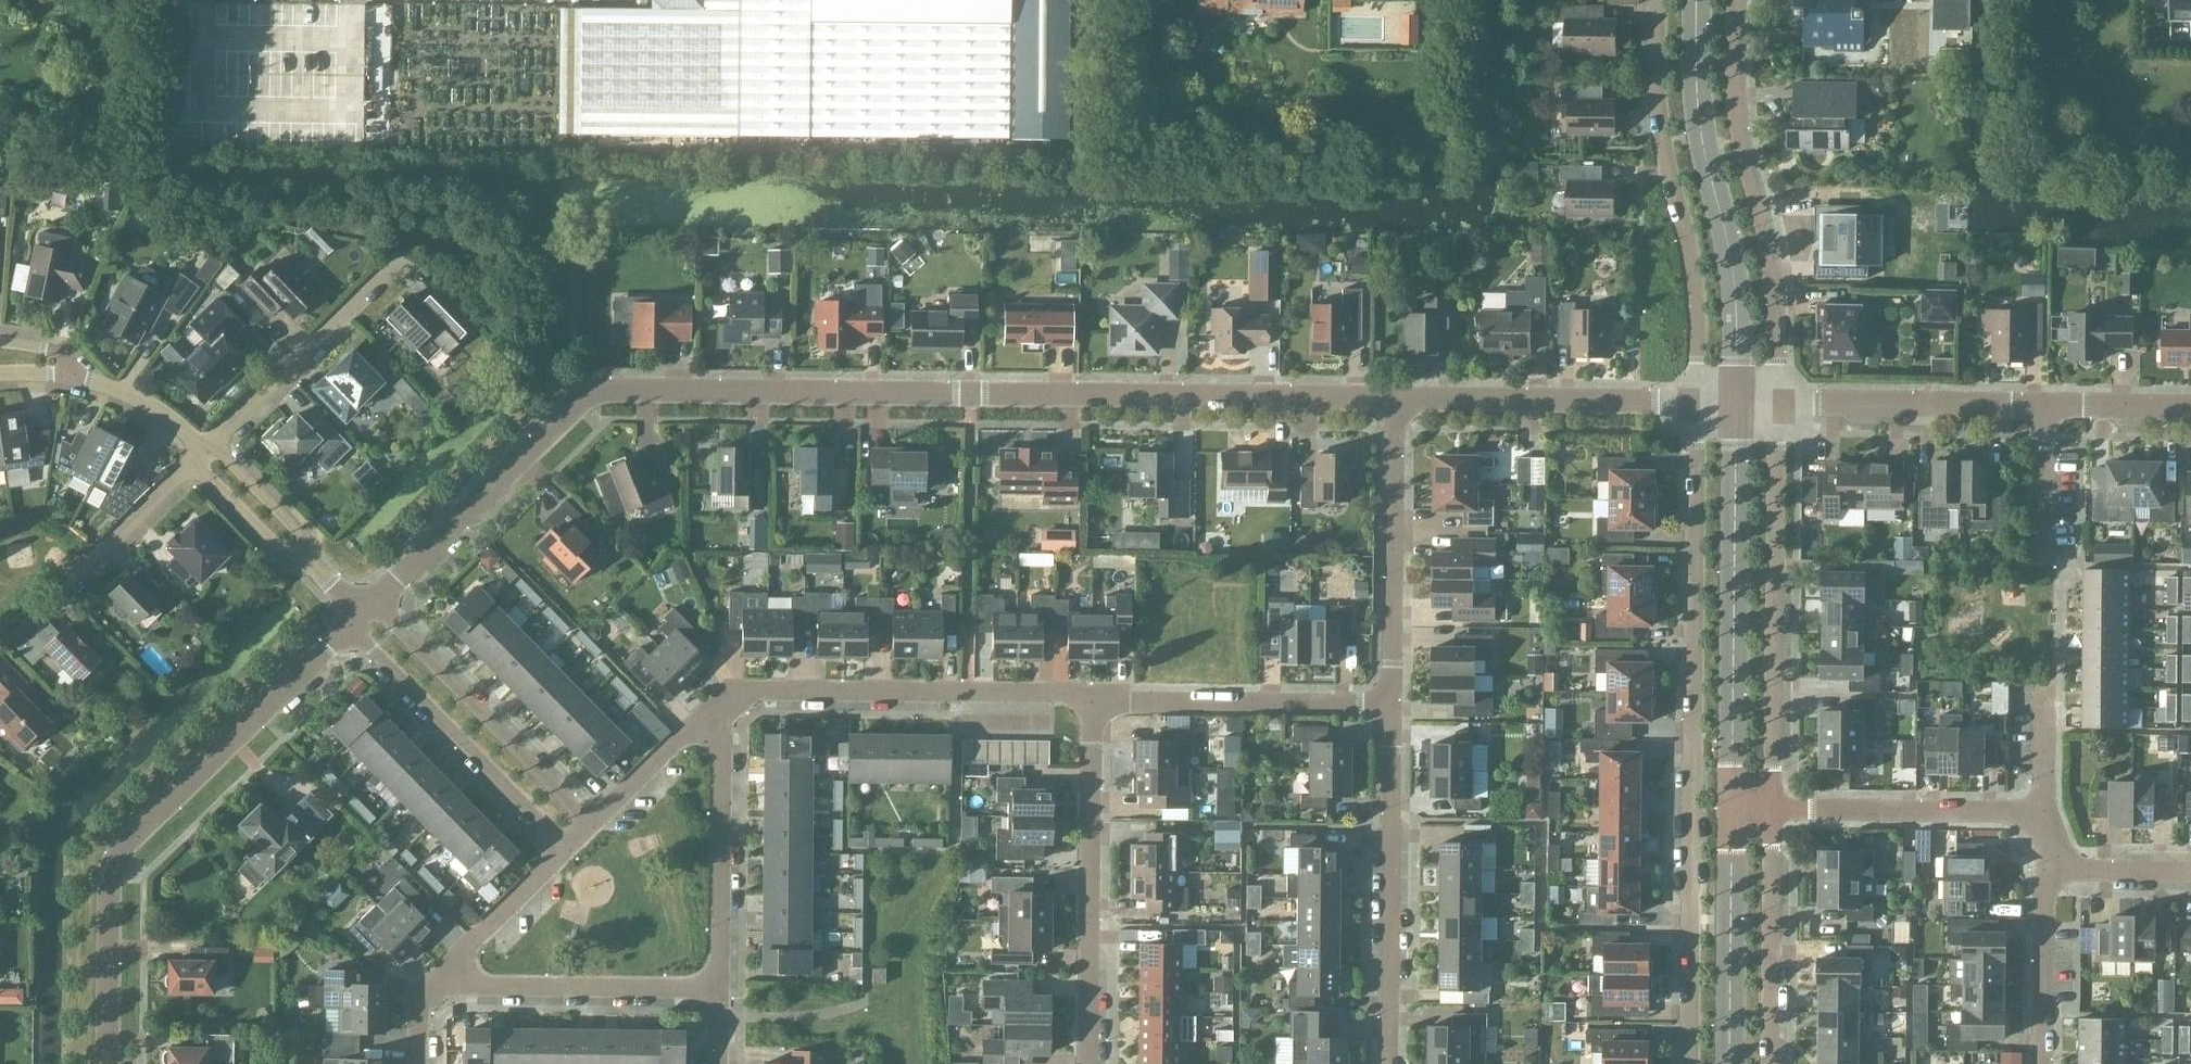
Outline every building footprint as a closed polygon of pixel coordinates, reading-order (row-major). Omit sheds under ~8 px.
[(1067,0),(651,0),(651,9),(581,8),(580,135),(737,136),(737,135),(1006,139),(1006,138),(1012,138),(1012,139),(1065,140),(1067,0)] [(1300,0),(1197,0),(1197,12),(1300,14),(1300,0)] [(1859,8),(1855,8),(1855,0),(1794,0),(1794,13),(1794,14),(1794,15),(1795,16),(1796,17),(1798,18),(1803,18),(1803,44),(1835,45),(1835,50),(1864,51),(1864,43),(1868,43),(1871,40),(1871,25),(1868,22),(1864,22),(1864,13),(1864,11),(1863,10),(1862,9),(1860,8),(1859,8)] [(1938,25),(1966,25),(1966,0),(1938,0),(1938,25)] [(2162,7),(2168,7),(2168,18),(2190,18),(2190,0),(2162,0),(2162,7)] [(1565,52),(1616,53),(1616,21),(1603,20),(1604,5),(1558,4),(1558,21),(1565,21),(1565,52)] [(339,31),(340,16),(299,14),(298,29),(339,31)] [(387,54),(389,40),(372,37),(370,51),(387,54)] [(1857,84),(1793,83),(1793,129),(1786,129),(1786,147),(1850,148),(1850,118),(1857,118),(1857,84)] [(1603,101),(1603,85),(1561,85),(1561,101),(1568,102),(1568,133),(1615,133),(1615,101),(1603,101)] [(1602,183),(1602,166),(1561,165),(1560,183),(1568,183),(1567,214),(1614,215),(1614,183),(1602,183)] [(1881,264),(1879,234),(1886,234),(1886,216),(1860,215),(1860,205),(1815,205),(1815,240),(1823,240),(1823,262),(1814,262),(1814,277),(1868,277),(1868,264),(1881,264)] [(68,254),(66,253),(69,237),(40,231),(37,247),(35,247),(25,294),(58,301),(61,284),(82,289),(88,263),(67,259),(68,254)] [(1530,263),(1548,263),(1548,245),(1530,245),(1530,263)] [(767,250),(767,274),(791,273),(791,249),(767,250)] [(1274,300),(1275,252),(1253,252),(1252,300),(1274,300)] [(260,267),(240,286),(269,316),(280,305),(292,318),(317,293),(283,259),(268,274),(260,267)] [(161,307),(177,316),(199,286),(178,271),(161,293),(126,274),(107,309),(112,311),(104,326),(136,343),(143,328),(148,331),(161,307)] [(2138,295),(2138,272),(2121,272),(2121,295),(2138,295)] [(1545,332),(1546,276),(1526,276),(1525,290),(1507,290),(1507,312),(1483,311),(1482,355),(1511,355),(1511,350),(1530,350),(1530,332),(1545,332)] [(1174,316),(1174,287),(1145,286),(1145,308),(1121,308),(1111,318),(1111,351),(1154,352),(1155,316),(1174,316)] [(1308,305),(1308,354),(1342,354),(1343,339),(1343,330),(1358,330),(1358,289),(1339,289),(1338,305),(1308,305)] [(1923,291),(1923,319),(1955,320),(1956,291),(1923,291)] [(410,294),(389,315),(406,332),(402,337),(414,349),(428,335),(446,353),(468,332),(430,293),(419,303),(410,294)] [(961,324),(975,324),(975,293),(949,293),(949,313),(910,313),(910,349),(930,349),(930,346),(961,347),(961,324)] [(718,342),(718,347),(731,347),(731,343),(749,343),(749,333),(760,333),(760,336),(779,336),(780,297),(761,296),(761,294),(730,294),(729,318),(718,318),(717,342),(718,342)] [(1452,345),(1452,325),(1452,298),(1425,297),(1425,314),(1410,314),(1409,355),(1439,355),(1439,344),(1452,345)] [(206,341),(174,373),(203,402),(227,379),(229,380),(248,361),(227,339),(242,324),(217,298),(190,324),(206,341)] [(818,348),(853,349),(853,335),(880,335),(881,306),(854,306),(854,302),(819,301),(818,304),(815,304),(815,326),(818,326),(818,348)] [(1574,356),(1606,357),(1606,310),(1575,310),(1575,302),(1559,302),(1558,344),(1574,344),(1574,356)] [(613,339),(613,340),(631,341),(631,346),(673,347),(673,339),(689,340),(690,306),(673,306),(673,303),(629,303),(629,314),(615,314),(614,339),(613,339)] [(2026,310),(1986,310),(1986,330),(1994,330),(1994,361),(2026,361),(2026,349),(2042,349),(2043,303),(2026,303),(2026,310)] [(1861,360),(1862,306),(1818,305),(1817,339),(1826,339),(1826,359),(1861,360)] [(1041,342),(1069,342),(1070,308),(1006,308),(1006,341),(1023,341),(1023,350),(1041,351),(1041,342)] [(1243,344),(1267,344),(1267,316),(1243,316),(1243,309),(1212,309),(1212,333),(1215,333),(1215,352),(1243,353),(1243,344)] [(2189,312),(2189,330),(2161,330),(2161,363),(2190,363),(2190,312),(2189,312)] [(2101,314),(2071,314),(2070,359),(2078,359),(2080,363),(2082,365),(2086,366),(2089,365),(2092,363),(2093,359),(2101,359),(2101,346),(2132,346),(2132,318),(2101,318),(2101,314)] [(438,347),(424,354),(433,373),(448,366),(438,347)] [(352,351),(313,388),(346,421),(358,409),(356,408),(361,403),(363,405),(368,405),(376,397),(376,393),(374,390),(383,382),(352,351)] [(5,471),(43,465),(48,437),(25,440),(21,414),(0,417),(0,436),(5,471)] [(279,422),(262,439),(279,455),(283,451),(295,463),(308,451),(318,462),(342,439),(325,422),(314,433),(296,414),(283,426),(279,422)] [(91,485),(115,438),(94,427),(82,450),(61,439),(56,467),(91,485)] [(115,438),(91,485),(125,503),(146,483),(125,472),(137,449),(115,438)] [(712,472),(711,492),(718,492),(718,494),(734,494),(734,508),(762,508),(762,468),(747,468),(747,448),(718,448),(718,472),(712,472)] [(829,470),(829,449),(794,448),(794,469),(800,469),(800,493),(815,493),(815,509),(844,509),(845,470),(829,470)] [(871,449),(871,487),(889,487),(889,505),(915,505),(916,489),(924,489),(924,487),(942,487),(942,456),(925,456),(925,454),(908,453),(908,450),(871,449)] [(993,466),(993,479),(996,482),(999,482),(999,492),(1043,492),(1043,503),(1075,503),(1075,470),(1053,470),(1054,451),(1033,451),(1033,449),(1020,449),(1020,451),(1000,451),(1000,463),(996,463),(993,466)] [(1171,480),(1171,452),(1138,452),(1138,462),(1126,462),(1126,497),(1158,497),(1158,517),(1188,517),(1188,480),(1171,480)] [(1284,501),(1284,475),(1268,475),(1268,453),(1220,453),(1220,488),(1267,488),(1267,501),(1284,501)] [(1316,500),(1347,501),(1348,454),(1316,454),(1316,466),(1300,466),(1300,507),(1316,508),(1316,500)] [(611,516),(626,510),(643,502),(648,515),(673,504),(659,469),(645,475),(637,456),(609,467),(611,471),(595,478),(611,516)] [(1478,467),(1494,467),(1494,456),(1435,456),(1435,483),(1478,483),(1478,467)] [(1532,484),(1532,457),(1518,457),(1518,484),(1532,484)] [(1631,470),(1631,457),(1598,457),(1598,480),(1611,480),(1611,499),(1654,500),(1655,471),(1631,470)] [(1865,464),(1865,508),(1903,508),(1904,460),(1890,460),(1890,464),(1865,464)] [(1960,509),(1961,461),(1935,461),(1934,489),(1919,489),(1919,528),(1947,529),(1947,509),(1960,509)] [(1961,461),(1960,509),(1973,509),(1973,529),(2001,529),(2001,490),(1986,490),(1987,461),(1961,461)] [(2134,521),(2134,505),(2134,462),(2107,462),(2107,490),(2093,490),(2093,521),(2134,521)] [(2134,462),(2134,505),(2150,505),(2150,522),(2174,522),(2175,491),(2161,491),(2161,463),(2134,462)] [(1865,508),(1865,464),(1839,464),(1839,477),(1826,477),(1825,518),(1840,518),(1840,507),(1865,508)] [(1478,499),(1478,483),(1435,483),(1435,510),(1463,510),(1463,525),(1494,525),(1494,500),(1478,499)] [(587,555),(603,538),(565,499),(549,516),(552,519),(545,526),(548,530),(534,544),(546,556),(542,559),(554,572),(558,568),(572,583),(588,568),(576,555),(581,549),(587,555)] [(1654,529),(1654,500),(1611,499),(1611,518),(1598,518),(1597,541),(1630,541),(1630,528),(1654,529)] [(209,534),(194,518),(183,528),(186,531),(181,537),(177,534),(169,542),(172,546),(170,547),(176,553),(165,564),(188,587),(199,577),(200,578),(224,555),(206,537),(209,534)] [(855,554),(855,525),(834,526),(835,555),(855,554)] [(1074,529),(1044,529),(1044,550),(1074,550),(1074,529)] [(1912,533),(1895,532),(1894,554),(1912,555),(1912,533)] [(1495,564),(1495,540),(1462,539),(1462,552),(1434,552),(1434,579),(1473,579),(1473,564),(1495,564)] [(1602,595),(1610,595),(1653,596),(1653,567),(1630,566),(1630,553),(1603,553),(1602,595)] [(1822,599),(1865,599),(1865,586),(1877,586),(1877,573),(1894,573),(1894,560),(1851,560),(1850,573),(1823,572),(1822,599)] [(510,582),(517,575),(507,564),(499,571),(510,582)] [(2129,590),(2130,569),(2084,569),(2084,589),(2129,590)] [(2190,590),(2190,570),(2183,570),(2183,590),(2190,590)] [(129,575),(109,594),(118,602),(115,606),(115,610),(121,617),(125,617),(129,613),(137,622),(156,604),(160,608),(169,598),(151,580),(142,589),(129,575)] [(2178,590),(2178,576),(2167,576),(2167,590),(2178,590)] [(525,595),(531,589),(521,578),(514,584),(525,595)] [(1473,594),(1473,579),(1434,579),(1434,606),(1462,606),(1462,619),(1495,620),(1495,595),(1473,594)] [(458,633),(490,602),(475,587),(444,618),(458,633)] [(535,606),(541,600),(531,589),(525,595),(535,606)] [(2129,609),(2129,590),(2084,589),(2084,609),(2129,609)] [(2178,603),(2178,590),(2167,590),(2167,603),(2178,603)] [(2183,590),(2183,604),(2190,604),(2190,590),(2183,590)] [(766,657),(766,610),(743,610),(743,592),(729,591),(728,623),(742,623),(742,654),(750,654),(750,656),(766,657)] [(841,657),(841,611),(828,611),(828,592),(804,592),(804,597),(804,624),(817,624),(817,654),(825,655),(825,657),(841,657)] [(916,612),(916,658),(931,658),(931,656),(940,656),(941,625),(954,626),(954,594),(940,594),(940,612),(916,612)] [(1016,659),(1016,613),(1003,613),(1003,599),(993,598),(993,594),(979,594),(978,626),(992,626),(992,656),(1000,656),(1000,659),(1016,659)] [(1054,627),(1054,599),(1054,595),(1030,595),(1030,613),(1016,613),(1016,659),(1031,659),(1031,657),(1040,657),(1040,626),(1054,627)] [(1130,596),(1116,596),(1106,595),(1105,614),(1091,614),(1091,660),(1106,660),(1106,657),(1115,658),(1115,634),(1129,634),(1130,596)] [(1653,625),(1653,596),(1610,595),(1609,614),(1597,614),(1596,637),(1629,637),(1629,624),(1653,625)] [(804,624),(804,597),(790,596),(790,611),(766,610),(766,657),(781,657),(781,654),(790,654),(790,624),(804,624)] [(841,611),(841,657),(856,658),(856,655),(865,655),(865,625),(879,625),(879,597),(865,597),(855,597),(855,611),(841,611)] [(916,658),(916,612),(893,612),(893,597),(879,597),(879,625),(892,625),(892,655),(901,655),(901,658),(916,658)] [(1091,660),(1091,614),(1068,614),(1068,599),(1054,599),(1054,627),(1067,627),(1067,657),(1075,657),(1075,660),(1091,660)] [(1865,600),(1865,599),(1822,599),(1822,600),(1824,600),(1824,625),(1876,626),(1877,613),(1863,613),(1863,600),(1865,600)] [(472,647),(503,616),(490,602),(458,633),(472,647)] [(1308,662),(1308,621),(1292,620),(1292,602),(1267,602),(1267,633),(1280,633),(1280,662),(1308,662)] [(1349,634),(1350,606),(1324,605),(1324,621),(1308,621),(1308,662),(1336,663),(1336,634),(1349,634)] [(552,623),(558,617),(548,606),(542,612),(552,623)] [(659,647),(691,680),(702,669),(701,667),(707,661),(685,639),(695,630),(673,607),(663,617),(666,620),(659,627),(668,638),(659,647)] [(2129,629),(2129,609),(2084,609),(2084,628),(2129,629)] [(67,627),(59,634),(47,621),(40,627),(29,615),(7,637),(19,649),(29,640),(42,653),(46,649),(77,680),(83,674),(86,677),(96,668),(93,665),(99,659),(67,627)] [(486,661),(517,630),(503,616),(472,647),(486,661)] [(2177,629),(2177,616),(2166,616),(2166,629),(2177,629)] [(2190,629),(2190,616),(2182,616),(2182,629),(2190,629)] [(563,634),(569,628),(558,617),(552,623),(563,634)] [(1876,638),(1876,626),(1824,625),(1824,650),(1822,650),(1822,651),(1864,652),(1864,651),(1862,651),(1863,638),(1876,638)] [(2129,648),(2129,629),(2084,628),(2084,648),(2129,648)] [(584,646),(590,640),(580,629),(574,636),(584,646)] [(2177,643),(2177,629),(2166,629),(2166,643),(2177,643)] [(2182,629),(2182,643),(2190,643),(2190,629),(2182,629)] [(499,675),(531,644),(517,630),(486,661),(499,675)] [(1433,674),(1475,675),(1475,659),(1493,659),(1494,634),(1455,633),(1455,646),(1433,646),(1433,674)] [(584,646),(595,657),(601,651),(590,640),(584,646)] [(513,689),(544,658),(531,644),(499,675),(513,689)] [(691,680),(659,647),(649,656),(639,646),(622,663),(641,683),(651,673),(672,695),(678,689),(680,691),(691,680)] [(2129,668),(2129,648),(2084,648),(2083,667),(2129,668)] [(1652,692),(1652,663),(1628,662),(1629,649),(1596,649),(1596,672),(1609,672),(1609,691),(1652,692)] [(1864,665),(1864,652),(1822,651),(1821,678),(1849,678),(1849,691),(1880,691),(1880,665),(1864,665)] [(2166,668),(2177,668),(2177,654),(2166,654),(2166,668)] [(2190,668),(2190,655),(2182,655),(2182,668),(2190,668)] [(12,735),(8,738),(20,749),(26,750),(38,738),(34,735),(48,722),(25,698),(30,693),(30,688),(0,658),(0,723),(12,735)] [(527,703),(558,672),(544,658),(513,689),(527,703)] [(604,676),(610,670),(599,659),(593,665),(604,676)] [(2128,687),(2129,668),(2083,667),(2083,687),(2128,687)] [(2177,682),(2177,668),(2166,668),(2166,682),(2177,682)] [(2182,668),(2182,682),(2190,682),(2190,668),(2182,668)] [(541,716),(572,686),(558,672),(527,703),(541,716)] [(1475,691),(1475,675),(1433,674),(1433,703),(1454,703),(1454,716),(1493,716),(1493,691),(1475,691)] [(620,693),(627,687),(616,676),(610,682),(620,693)] [(554,730),(585,700),(572,686),(541,716),(554,730)] [(631,704),(637,697),(627,687),(620,693),(631,704)] [(2128,707),(2128,687),(2083,687),(2083,706),(2128,707)] [(1652,721),(1652,692),(1609,691),(1609,710),(1596,710),(1595,739),(1614,739),(1628,740),(1628,720),(1652,721)] [(2166,707),(2176,707),(2176,693),(2166,693),(2166,707)] [(2190,707),(2190,694),(2182,694),(2182,707),(2190,707)] [(346,742),(378,712),(363,697),(332,728),(346,742)] [(1875,724),(1876,698),(1849,698),(1849,711),(1821,710),(1821,738),(1864,739),(1864,724),(1875,724)] [(568,744),(599,714),(585,700),(554,730),(568,744)] [(643,719),(651,712),(640,701),(633,708),(643,719)] [(2128,727),(2128,707),(2083,706),(2083,727),(2128,727)] [(2176,721),(2176,707),(2166,707),(2166,721),(2176,721)] [(2182,707),(2182,721),(2190,721),(2190,707),(2182,707)] [(360,756),(391,726),(378,712),(346,742),(360,756)] [(582,758),(613,728),(599,714),(568,744),(582,758)] [(374,770),(405,740),(391,726),(360,756),(374,770)] [(1308,769),(1349,769),(1350,743),(1326,742),(1327,726),(1292,726),(1292,742),(1309,742),(1308,769)] [(613,728),(582,758),(596,773),(627,742),(613,728)] [(1189,754),(1189,729),(1159,728),(1159,741),(1132,741),(1132,767),(1173,768),(1173,767),(1174,754),(1189,754)] [(1961,773),(1962,729),(1927,728),(1926,764),(1940,765),(1940,773),(1961,773)] [(1962,729),(1961,773),(1983,773),(1983,765),(1997,765),(1997,738),(1984,738),(1984,729),(1962,729)] [(1482,744),(1482,731),(1456,731),(1456,743),(1432,743),(1432,770),(1473,770),(1473,744),(1482,744)] [(826,735),(766,735),(766,755),(810,756),(826,756),(826,735)] [(848,779),(948,780),(948,737),(849,736),(849,742),(849,756),(848,770),(848,779)] [(1863,754),(1864,739),(1821,738),(1821,767),(1875,767),(1875,754),(1863,754)] [(974,763),(974,739),(961,739),(961,763),(974,763)] [(986,764),(986,740),(974,739),(974,763),(986,764)] [(1614,739),(1595,739),(1581,739),(1581,752),(1586,752),(1586,762),(1602,762),(1602,779),(1641,779),(1641,752),(1613,751),(1614,739)] [(1916,768),(1916,745),(1916,740),(1903,739),(1903,768),(1916,768)] [(387,784),(419,754),(405,740),(374,770),(387,784)] [(999,764),(999,740),(986,740),(986,764),(999,764)] [(1011,764),(1011,740),(999,740),(999,764),(1011,764)] [(1024,764),(1024,740),(1011,740),(1011,764),(1024,764)] [(1036,764),(1036,740),(1024,740),(1024,764),(1036,764)] [(1048,764),(1049,740),(1036,740),(1036,764),(1048,764)] [(849,756),(849,742),(838,742),(838,756),(849,756)] [(307,760),(317,771),(325,764),(314,753),(307,760)] [(401,798),(432,768),(419,754),(387,784),(401,798)] [(809,775),(810,756),(766,755),(766,775),(809,775)] [(849,756),(838,756),(838,770),(848,770),(849,756)] [(2190,770),(2190,756),(2177,757),(2177,771),(2190,770)] [(1139,806),(1188,807),(1189,767),(1173,767),(1173,768),(1132,767),(1132,793),(1140,793),(1139,806)] [(331,785),(337,779),(327,768),(321,774),(331,785)] [(415,812),(446,782),(432,768),(401,798),(415,812)] [(1349,796),(1349,769),(1308,769),(1308,795),(1300,795),(1300,808),(1326,808),(1326,796),(1349,796)] [(1473,797),(1473,770),(1432,770),(1432,796),(1455,797),(1455,809),(1481,810),(1481,797),(1473,797)] [(809,795),(809,775),(766,775),(765,794),(809,795)] [(1007,816),(1051,816),(1051,790),(1024,790),(1024,777),(996,777),(996,802),(1007,802),(1007,816)] [(331,785),(342,796),(348,790),(337,779),(331,785)] [(1640,806),(1641,779),(1602,779),(1601,805),(1640,806)] [(842,795),(842,780),(833,780),(833,795),(842,795)] [(2132,826),(2132,781),(2111,781),(2111,790),(2097,790),(2097,817),(2110,817),(2110,825),(2132,826)] [(2132,781),(2132,826),(2154,826),(2154,818),(2167,818),(2168,790),(2154,790),(2154,782),(2132,781)] [(428,826),(460,795),(446,782),(415,812),(428,826)] [(290,857),(291,855),(332,814),(309,791),(288,812),(291,815),(280,826),(259,804),(253,810),(251,810),(248,811),(246,812),(244,814),(242,815),(241,817),(240,819),(239,822),(239,823),(239,825),(239,827),(239,828),(240,830),(241,831),(241,832),(242,834),(244,835),(245,836),(247,838),(249,838),(251,839),(253,839),(259,846),(246,859),(248,861),(240,869),(256,885),(264,877),(266,879),(276,870),(279,869),(281,869),(283,868),(285,866),(287,864),(288,863),(289,861),(290,860),(290,858),(290,857)] [(1560,805),(1560,792),(1549,792),(1549,805),(1560,805)] [(809,814),(809,795),(765,794),(765,814),(809,814)] [(442,840),(473,809),(460,795),(428,826),(442,840)] [(842,810),(842,795),(833,795),(833,810),(842,810)] [(358,813),(365,807),(354,796),(348,802),(358,813)] [(1560,818),(1560,805),(1549,805),(1549,818),(1560,818)] [(1640,832),(1640,806),(1601,805),(1601,832),(1640,832)] [(358,813),(369,824),(375,817),(365,807),(358,813)] [(456,854),(487,823),(473,809),(442,840),(456,854)] [(809,834),(809,814),(765,814),(765,833),(809,834)] [(1050,842),(1051,816),(1007,816),(1007,830),(996,830),(995,859),(1039,860),(1039,842),(1050,842)] [(841,834),(841,819),(833,819),(833,834),(841,834)] [(470,868),(501,837),(487,823),(456,854),(470,868)] [(348,850),(328,829),(311,845),(332,866),(348,850)] [(381,845),(387,839),(377,829),(370,835),(381,845)] [(1483,843),(1491,843),(1491,829),(1465,829),(1465,842),(1442,842),(1442,869),(1482,869),(1483,843)] [(1131,871),(1175,872),(1176,857),(1187,857),(1187,833),(1145,832),(1145,845),(1131,845),(1131,871)] [(1640,859),(1640,832),(1601,832),(1601,859),(1640,859)] [(809,853),(809,834),(765,833),(765,853),(809,853)] [(841,849),(841,834),(833,834),(832,849),(841,849)] [(1338,848),(1315,847),(1315,834),(1289,834),(1289,848),(1297,848),(1297,874),(1338,874),(1338,848)] [(470,868),(462,876),(476,890),(484,883),(515,852),(501,837),(470,868)] [(848,846),(863,846),(863,837),(848,837),(848,846)] [(873,846),(903,846),(903,838),(873,837),(873,846)] [(912,847),(942,847),(942,838),(912,838),(912,847)] [(391,856),(396,851),(398,850),(387,839),(381,845),(391,856)] [(1549,858),(1559,858),(1560,845),(1549,845),(1549,858)] [(399,855),(410,865),(416,859),(406,848),(399,855)] [(1819,878),(1862,879),(1862,863),(1874,864),(1874,851),(1820,850),(1819,878)] [(1930,850),(1916,850),(1916,851),(1916,861),(1930,861),(1930,850)] [(1916,879),(1916,861),(1916,851),(1902,851),(1902,879),(1916,879)] [(808,873),(809,853),(765,853),(764,872),(808,873)] [(853,869),(862,869),(862,854),(854,854),(853,869)] [(1945,878),(1989,878),(1989,856),(1945,856),(1945,878)] [(1559,871),(1559,858),(1549,858),(1548,871),(1559,871)] [(1640,886),(1640,859),(1601,859),(1601,885),(1640,886)] [(427,882),(433,876),(423,866),(416,872),(427,882)] [(1482,893),(1482,869),(1442,869),(1441,892),(1482,893)] [(1175,887),(1175,872),(1131,871),(1131,897),(1159,898),(1159,911),(1186,911),(1187,887),(1175,887)] [(808,892),(808,873),(764,872),(764,892),(808,892)] [(1297,874),(1286,874),(1286,897),(1297,897),(1337,898),(1338,874),(1297,874)] [(427,882),(437,893),(444,887),(433,876),(427,882)] [(393,887),(376,904),(386,914),(418,947),(429,936),(428,934),(434,928),(413,906),(422,897),(403,877),(393,887)] [(997,920),(1049,921),(1050,892),(1024,892),(1024,877),(991,877),(991,892),(1002,892),(1002,905),(998,905),(997,920)] [(862,893),(862,878),(853,878),(853,893),(862,893)] [(1876,879),(1862,879),(1819,878),(1819,907),(1847,907),(1847,920),(1873,920),(1874,895),(1876,895),(1876,879)] [(1989,900),(1989,878),(1945,878),(1945,913),(1981,913),(1981,900),(1989,900)] [(1521,893),(1535,893),(1535,882),(1521,881),(1521,893)] [(1245,897),(1260,897),(1260,885),(1245,885),(1245,897)] [(1640,886),(1601,885),(1584,885),(1584,887),(1585,887),(1585,902),(1583,902),(1583,903),(1585,903),(1585,912),(1579,912),(1579,924),(1611,925),(1612,913),(1639,913),(1640,886)] [(448,889),(441,896),(451,907),(459,900),(448,889)] [(808,912),(808,892),(764,892),(764,912),(808,912)] [(1482,916),(1482,893),(1441,892),(1441,916),(1482,916)] [(862,908),(862,893),(853,893),(853,908),(862,908)] [(1535,905),(1535,893),(1521,893),(1521,905),(1535,905)] [(1260,909),(1260,897),(1245,897),(1245,909),(1260,909)] [(1337,921),(1337,898),(1297,897),(1296,921),(1337,921)] [(418,947),(386,914),(376,904),(349,930),(368,950),(378,940),(399,962),(406,956),(407,958),(418,947)] [(808,932),(808,912),(764,912),(764,931),(808,932)] [(2133,960),(2133,916),(2111,915),(2111,924),(2098,923),(2097,959),(2133,960)] [(1482,939),(1482,916),(1441,916),(1441,939),(1482,939)] [(2133,916),(2133,960),(2155,960),(2155,952),(2168,952),(2169,924),(2155,924),(2155,916),(2133,916)] [(862,932),(862,917),(853,917),(853,932),(862,932)] [(1963,958),(2006,959),(2006,932),(1978,932),(1978,919),(1948,918),(1947,944),(1963,945),(1963,958)] [(1049,949),(1049,921),(997,920),(997,936),(1002,936),(1002,948),(990,948),(990,963),(1031,964),(1031,949),(1049,949)] [(1337,945),(1337,921),(1296,921),(1296,944),(1337,945)] [(2181,924),(2181,952),(2190,952),(2190,924),(2181,924)] [(1520,940),(1534,940),(1534,928),(1520,928),(1520,940)] [(1140,967),(1180,968),(1180,944),(1204,945),(1204,930),(1172,930),(1172,944),(1141,943),(1140,967)] [(807,950),(808,932),(764,931),(764,951),(807,951),(807,950)] [(1626,944),(1626,931),(1593,931),(1593,955),(1606,955),(1606,973),(1649,974),(1649,945),(1626,944)] [(861,947),(862,932),(853,932),(853,947),(861,947)] [(1245,943),(1260,944),(1260,932),(1245,932),(1245,943)] [(2079,932),(2079,951),(2095,951),(2095,933),(2079,932)] [(1481,963),(1482,939),(1441,939),(1441,962),(1481,963)] [(1534,952),(1534,940),(1520,940),(1520,951),(1534,952)] [(1260,956),(1260,944),(1245,943),(1245,955),(1260,956)] [(1337,968),(1337,945),(1296,944),(1296,968),(1337,968)] [(1818,984),(1861,985),(1861,971),(1873,971),(1873,945),(1846,945),(1846,958),(1819,958),(1818,984)] [(165,977),(165,985),(169,987),(169,992),(212,992),(212,974),(227,974),(228,947),(199,947),(199,961),(169,961),(169,975),(165,977)] [(273,948),(254,949),(255,967),(274,966),(273,948)] [(764,951),(763,971),(806,972),(806,976),(820,976),(820,950),(807,950),(807,951),(764,951)] [(861,967),(861,952),(851,952),(851,967),(861,967)] [(2006,959),(1963,958),(1963,959),(1965,959),(1965,972),(1951,972),(1951,984),(2004,985),(2004,959),(2006,959)] [(1481,989),(1481,963),(1441,962),(1440,989),(1463,989),(1463,1003),(1489,1003),(1490,989),(1481,989)] [(1179,992),(1180,968),(1140,967),(1140,992),(1179,992)] [(872,968),(872,983),(885,984),(885,968),(872,968)] [(1337,995),(1337,968),(1296,968),(1296,981),(1287,981),(1287,1007),(1289,1007),(1313,1008),(1313,995),(1337,995)] [(383,993),(383,984),(360,984),(360,970),(326,970),(325,1008),(340,1008),(386,1008),(386,993),(383,993)] [(1649,974),(1606,973),(1589,973),(1589,993),(1592,993),(1592,1015),(1625,1016),(1625,1003),(1649,1003),(1649,974)] [(1004,1024),(1048,1025),(1049,996),(1030,996),(1030,981),(983,981),(983,1008),(1004,1008),(1004,1024)] [(1861,985),(1818,984),(1818,985),(1820,985),(1820,1010),(1872,1011),(1872,999),(1859,998),(1859,985),(1861,985)] [(2003,1010),(2004,985),(1951,984),(1951,997),(1965,997),(1965,1010),(1963,1010),(2005,1011),(2005,1010),(2003,1010)] [(1889,1002),(1907,1003),(1908,990),(1889,989),(1889,1002)] [(1179,1016),(1179,992),(1140,992),(1140,1016),(1179,1016)] [(1288,1037),(1291,1037),(1291,1051),(1305,1051),(1305,1063),(1306,1063),(1346,1063),(1346,1038),(1323,1038),(1323,1025),(1324,1012),(1320,1008),(1313,1008),(1289,1007),(1288,1024),(1288,1037)] [(386,1024),(386,1008),(340,1008),(339,1032),(325,1031),(325,1045),(352,1046),(353,1032),(383,1032),(383,1024),(386,1024)] [(1872,1023),(1872,1011),(1820,1010),(1820,1036),(1858,1037),(1859,1023),(1872,1023)] [(2005,1037),(2005,1011),(1963,1010),(1963,1024),(1947,1024),(1946,1050),(1977,1050),(1977,1037),(2005,1037)] [(1482,1053),(1482,1052),(1482,1026),(1487,1026),(1487,1013),(1453,1013),(1453,1026),(1429,1025),(1429,1052),(1482,1053)] [(1941,1025),(1941,1013),(1911,1013),(1912,1035),(1923,1035),(1922,1026),(1941,1025)] [(1179,1016),(1140,1016),(1140,1040),(1179,1040),(1179,1041),(1194,1041),(1194,1016),(1179,1016)] [(2125,1039),(2125,1018),(2080,1018),(2080,1038),(2125,1039)] [(1048,1025),(1004,1024),(1004,1040),(983,1040),(982,1063),(1029,1063),(1030,1053),(1048,1053),(1048,1025)] [(2173,1039),(2173,1026),(2162,1026),(2162,1039),(2173,1039)] [(2179,1039),(2189,1039),(2189,1026),(2179,1026),(2179,1039)] [(1648,1042),(1624,1042),(1625,1029),(1587,1028),(1586,1042),(1592,1042),(1592,1052),(1605,1052),(1605,1063),(1648,1063),(1648,1042)] [(486,1030),(466,1030),(465,1063),(486,1063),(486,1030)] [(506,1030),(486,1030),(486,1063),(505,1063),(506,1030)] [(525,1030),(506,1030),(505,1063),(525,1063),(525,1030)] [(545,1031),(525,1030),(525,1063),(545,1063),(545,1031)] [(564,1031),(545,1031),(545,1063),(564,1063),(564,1031)] [(584,1031),(564,1031),(564,1063),(584,1063),(584,1031)] [(604,1031),(584,1031),(584,1063),(603,1063),(604,1031)] [(623,1032),(604,1031),(603,1063),(623,1063),(623,1032)] [(643,1032),(623,1032),(623,1063),(642,1063),(643,1032)] [(662,1032),(643,1032),(642,1063),(662,1063),(662,1032)] [(662,1063),(682,1063),(682,1056),(689,1056),(689,1039),(683,1039),(683,1032),(662,1032),(662,1063)] [(1230,1046),(1230,1033),(1212,1033),(1213,1046),(1230,1046)] [(164,1061),(165,1063),(233,1063),(233,1034),(206,1034),(206,1048),(168,1048),(168,1051),(165,1051),(164,1054),(164,1061)] [(1858,1051),(1858,1037),(1820,1036),(1819,1063),(1872,1063),(1881,1063),(1881,1051),(1858,1051)] [(2124,1058),(2125,1039),(2080,1038),(2079,1058),(2124,1058)] [(2173,1053),(2173,1039),(2162,1039),(2162,1053),(2173,1053)] [(2189,1052),(2189,1039),(2179,1039),(2179,1052),(2189,1052)] [(1179,1041),(1179,1040),(1140,1040),(1139,1063),(1179,1063),(1179,1041)] [(352,1046),(325,1045),(325,1063),(383,1063),(383,1059),(352,1059),(352,1046)] [(319,1049),(289,1049),(289,1063),(319,1063),(319,1049)] [(824,1051),(792,1051),(792,1063),(762,1063),(824,1063),(824,1051)] [(1482,1052),(1482,1053),(1429,1052),(1429,1063),(1486,1063),(1486,1052),(1482,1052)]
